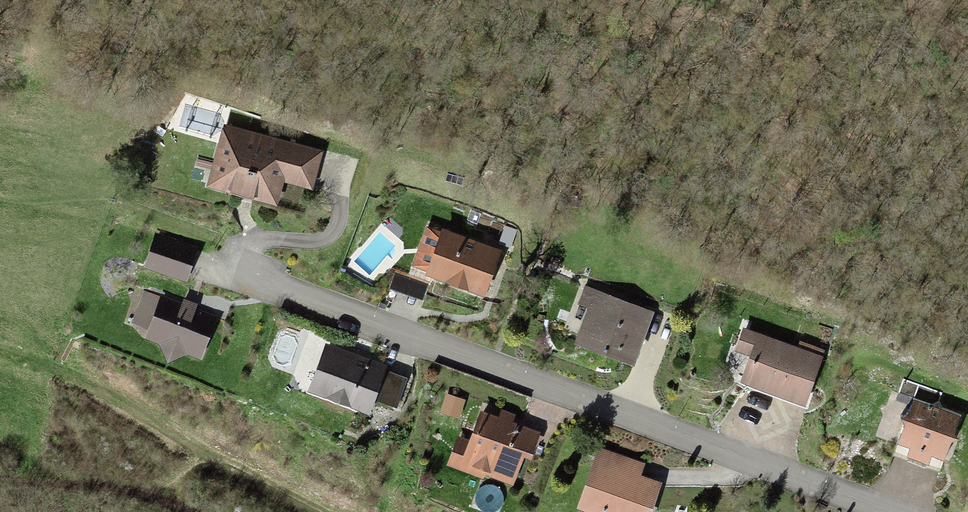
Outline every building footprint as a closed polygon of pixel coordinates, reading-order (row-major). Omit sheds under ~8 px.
[(321,154),(224,128),(208,187),(275,206),(282,180),(311,188),(321,154)] [(443,232),(427,276),(487,297),(503,252),(443,232)] [(155,237),(145,267),(186,281),(196,250),(155,237)] [(588,291),(569,339),(634,363),(652,315),(588,291)] [(183,309),(160,301),(147,338),(167,345),(163,355),(175,359),(179,349),(200,357),(214,320),(196,314),(197,309),(184,305),(183,309)] [(752,358),(743,383),(807,405),(824,358),(744,330),(736,353),(752,358)] [(328,346),(312,390),(371,413),(387,369),(328,346)] [(917,405),(904,447),(942,459),(956,417),(917,405)] [(457,440),(448,466),(514,490),(526,459),(531,460),(540,435),(512,425),(514,420),(501,415),(499,420),(480,413),(469,444),(457,440)] [(579,509),(586,511),(588,511),(652,511),(661,486),(639,478),(643,468),(600,452),(579,509)]
